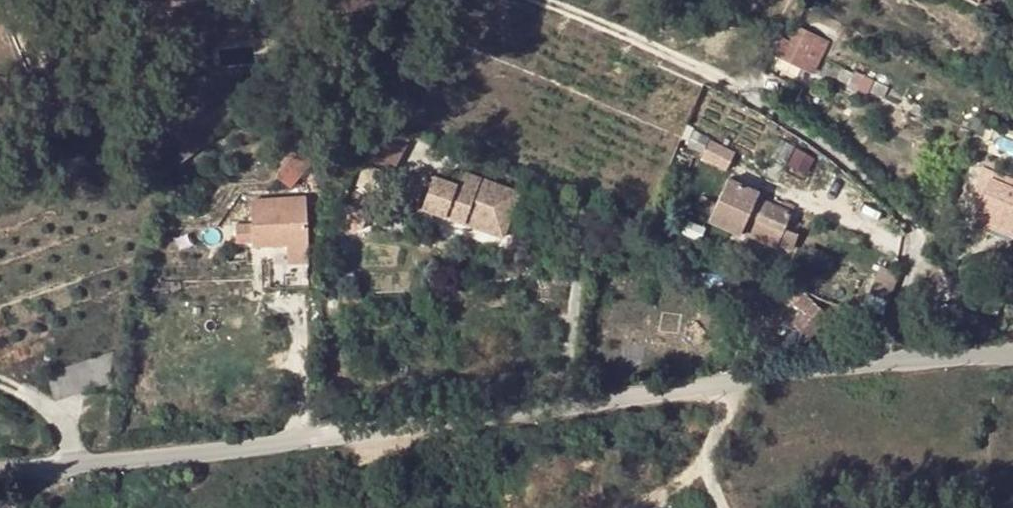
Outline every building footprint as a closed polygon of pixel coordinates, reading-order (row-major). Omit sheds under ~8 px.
[(783,40),(776,54),(806,68),(815,72),(828,44),(797,29),(790,43),(783,40)] [(801,78),(806,68),(776,54),(770,65),(801,78)] [(839,79),(844,69),(839,67),(835,77),(839,79)] [(844,69),(839,79),(849,83),(847,87),(866,95),(869,92),(884,98),(890,85),(855,70),(853,73),(844,69)] [(693,126),(686,124),(682,135),(688,137),(693,126)] [(401,139),(383,128),(362,162),(380,175),(384,168),(389,170),(404,146),(399,143),(401,139)] [(709,138),(695,131),(689,142),(703,149),(709,138)] [(808,175),(817,159),(800,148),(790,164),(808,175)] [(309,155),(293,156),(275,175),(289,188),(315,161),(309,155)] [(453,166),(447,181),(456,185),(462,169),(453,166)] [(423,206),(460,219),(504,236),(514,206),(520,190),(462,169),(456,185),(447,181),(434,177),(423,206)] [(994,170),(991,179),(981,202),(975,216),(1012,232),(1012,179),(994,170)] [(981,202),(991,179),(978,174),(968,196),(981,202)] [(759,195),(727,180),(711,215),(743,230),(744,227),(751,211),(758,198),(759,195)] [(303,203),(307,199),(307,194),(251,197),(252,224),(238,224),(238,227),(238,242),(247,241),(253,241),(253,245),(286,244),(308,244),(308,224),(308,221),(304,218),(303,203)] [(778,242),(784,229),(794,205),(785,201),(782,208),(758,198),(751,211),(744,227),(778,242)] [(460,219),(423,206),(419,219),(428,223),(455,232),(460,219)] [(504,236),(460,219),(455,232),(457,233),(509,252),(524,210),(514,206),(504,236)] [(796,234),(784,229),(778,242),(790,247),(796,234)] [(308,244),(286,244),(286,263),(309,262),(308,244)] [(286,263),(270,264),(270,287),(310,286),(309,262),(286,263)] [(827,313),(803,292),(793,303),(803,312),(793,324),(808,336),(827,313)] [(808,336),(793,324),(787,331),(802,344),(808,336)] [(112,352),(91,359),(100,386),(109,383),(112,352)] [(54,401),(100,386),(91,359),(45,374),(54,401)] [(17,491),(4,488),(2,500),(15,502),(17,491)]
